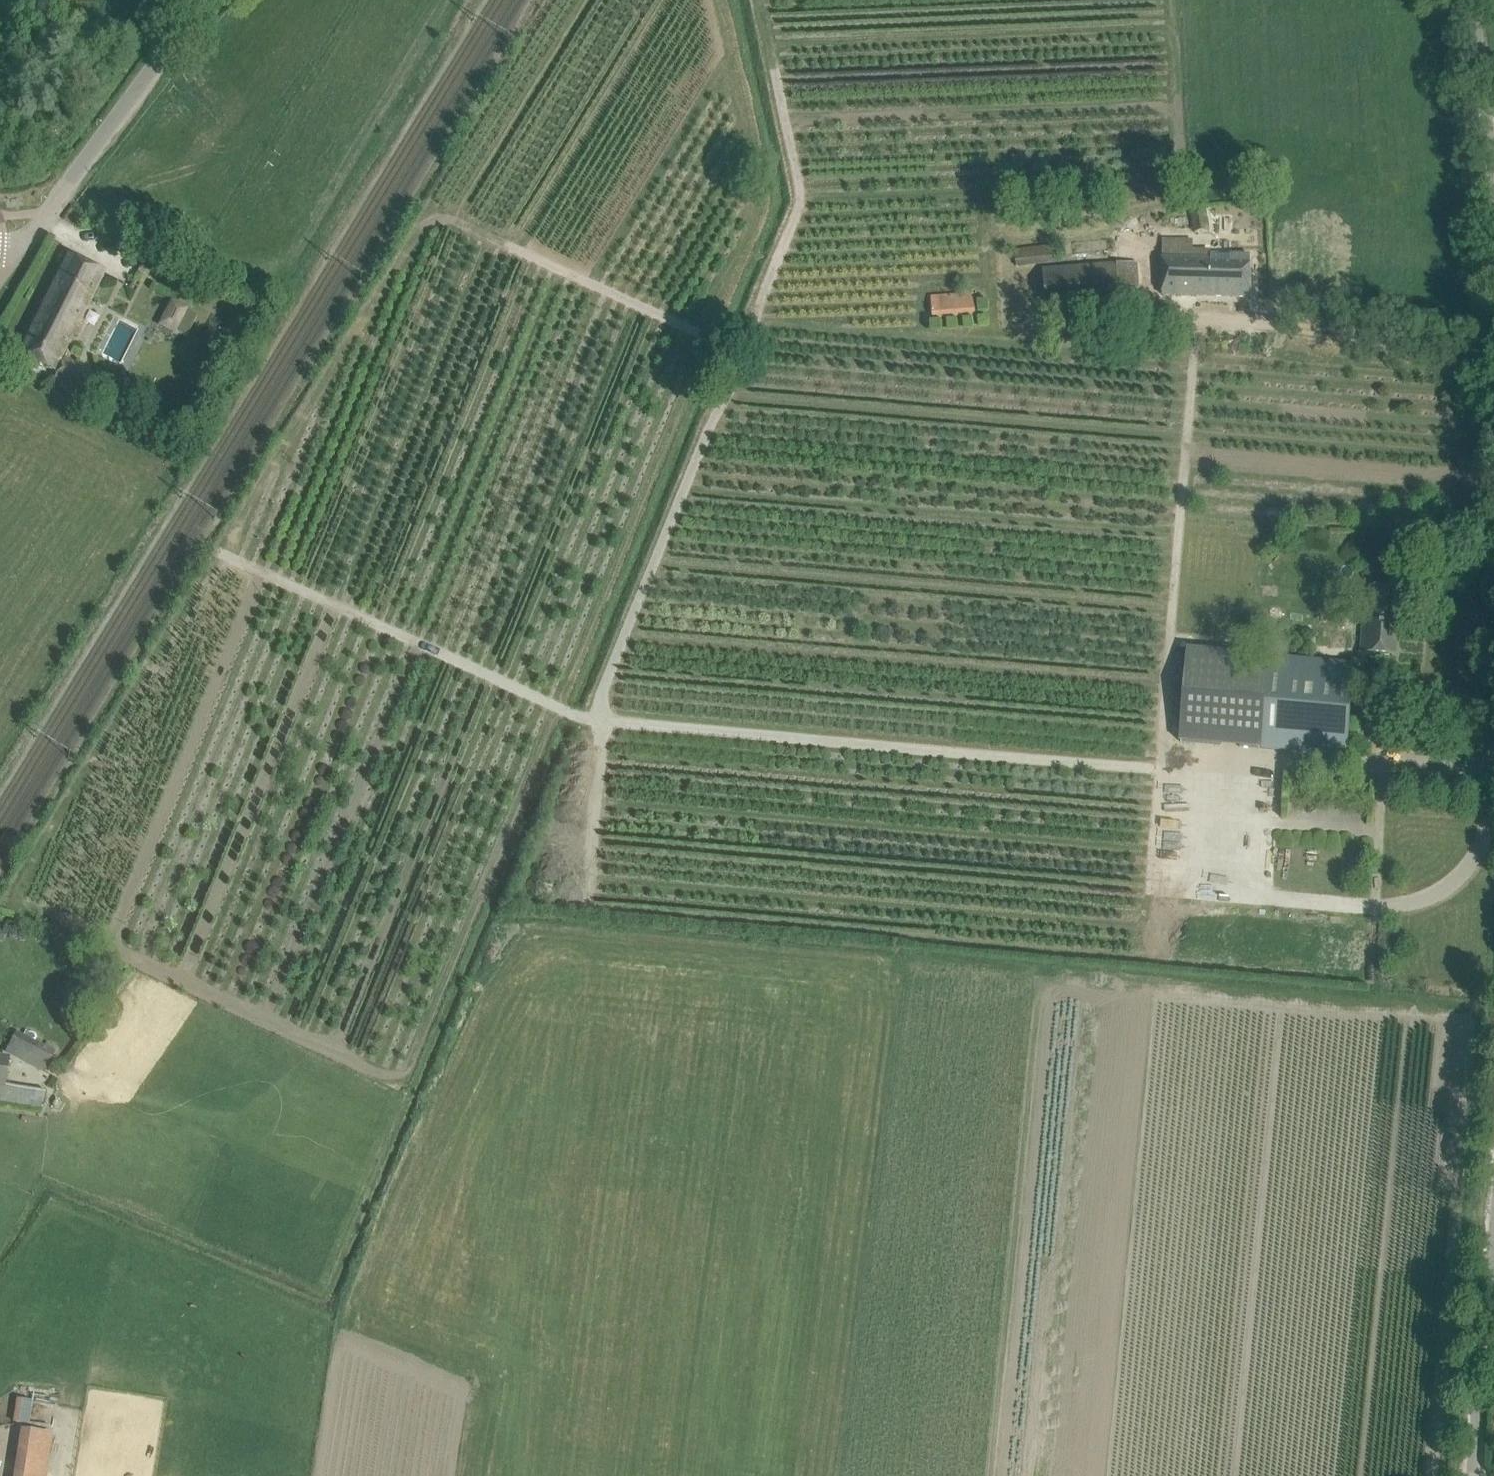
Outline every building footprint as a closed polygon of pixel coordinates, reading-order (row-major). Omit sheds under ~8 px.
[(1207,207),(1192,208),(1195,233),(1210,231),(1207,207)] [(1251,297),(1251,255),(1210,256),(1210,258),(1193,257),(1194,242),(1164,241),(1163,295),(1251,297)] [(1053,244),(1012,250),(1015,269),(1056,263),(1053,244)] [(103,273),(70,256),(20,355),(53,371),(103,273)] [(1137,260),(1045,269),(1049,311),(1120,306),(1119,290),(1139,288),(1137,260)] [(974,293),(929,296),(931,320),(976,316),(974,293)] [(159,327),(188,340),(200,316),(189,310),(190,308),(172,300),(159,327)] [(1396,655),(1401,588),(1371,586),(1369,612),(1364,611),(1361,652),(1396,655)] [(1183,741),(1347,756),(1355,665),(1272,657),(1270,672),(1250,670),(1252,654),(1191,648),(1183,741)] [(28,1066),(42,1040),(19,1028),(5,1054),(28,1066)] [(31,1088),(5,1084),(9,1057),(0,1055),(0,1102),(39,1108),(42,1090),(31,1088)]
